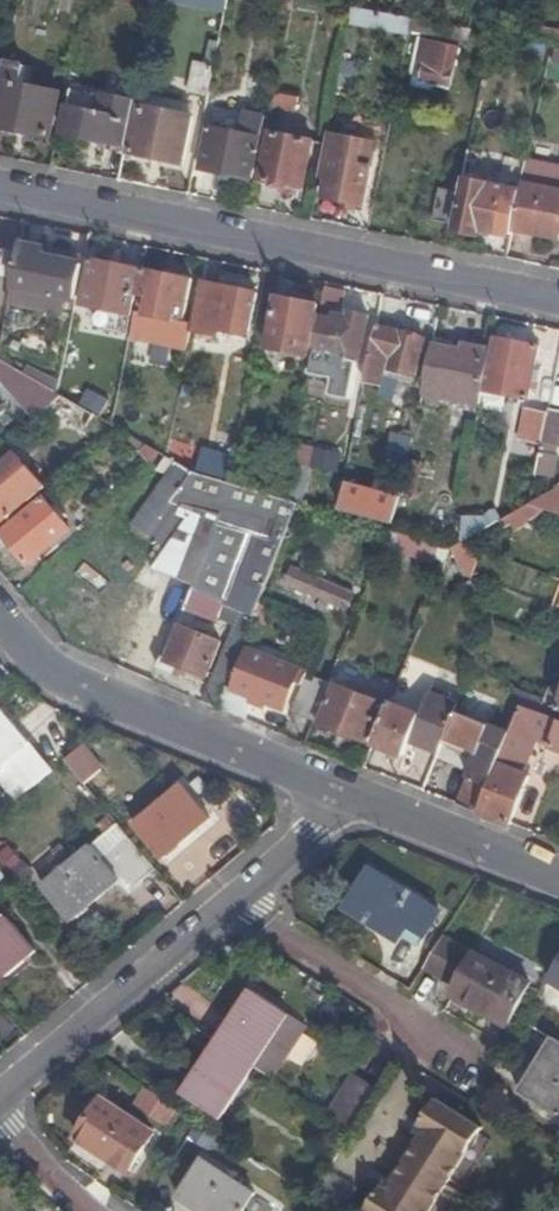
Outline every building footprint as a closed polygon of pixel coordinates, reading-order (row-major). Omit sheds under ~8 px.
[(262,5),(292,11),(294,0),(263,0),(262,5)] [(407,35),(408,31),(410,18),(352,7),(349,24),(407,35)] [(470,42),(471,29),(469,28),(410,18),(408,31),(470,42)] [(450,90),(458,48),(421,41),(412,86),(434,91),(435,87),(450,90)] [(502,45),(489,42),(487,53),(500,56),(502,45)] [(0,89),(0,127),(49,136),(58,91),(23,84),(26,64),(6,60),(0,89)] [(209,98),(215,65),(197,62),(191,94),(209,98)] [(341,62),(337,87),(357,90),(361,66),(341,62)] [(298,96),(276,92),(273,106),(295,110),(298,96)] [(125,151),(136,100),(104,94),(99,112),(68,107),(63,132),(106,140),(105,147),(125,151)] [(182,162),(191,116),(140,106),(131,152),(182,162)] [(251,177),(262,118),(241,114),(237,133),(209,127),(201,167),(251,177)] [(303,187),(312,140),(271,131),(261,179),(303,187)] [(327,136),(318,178),(328,179),(325,197),(347,201),(346,208),(354,209),(356,203),(363,204),(370,166),(363,164),(367,144),(327,136)] [(363,164),(370,166),(374,145),(367,144),(363,164)] [(526,160),(519,191),(512,230),(558,239),(558,235),(558,167),(526,160)] [(483,230),(510,235),(512,230),(519,191),(464,180),(455,230),(482,235),(483,230)] [(433,220),(453,224),(459,192),(439,189),(433,220)] [(43,257),(44,250),(19,244),(11,285),(23,287),(21,295),(60,303),(62,295),(65,296),(71,262),(43,257)] [(83,265),(84,258),(44,250),(43,257),(71,262),(83,265)] [(131,316),(140,270),(92,259),(83,306),(131,316)] [(75,306),(83,265),(71,262),(65,296),(62,295),(60,303),(75,306)] [(190,330),(191,324),(183,322),(191,280),(145,270),(132,331),(187,343),(190,330)] [(231,289),(200,283),(191,324),(190,330),(221,337),(223,330),(251,336),(259,294),(231,288),(231,289)] [(23,287),(11,285),(10,293),(21,295),(23,287)] [(325,291),(320,317),(323,317),(334,319),(335,315),(338,315),(341,294),(325,291)] [(57,319),(60,303),(21,295),(10,293),(6,309),(57,319)] [(310,355),(320,306),(279,298),(269,346),(310,355)] [(359,362),(369,316),(348,312),(347,317),(338,315),(335,315),(334,319),(323,317),(316,349),(338,354),(337,357),(359,362)] [(415,376),(425,339),(378,326),(365,382),(382,385),(384,376),(397,379),(399,372),(415,376)] [(541,347),(495,338),(492,349),(484,391),(530,400),(532,389),(539,390),(540,383),(533,381),(541,347)] [(484,391),(492,349),(465,344),(462,355),(432,349),(424,393),(481,404),(484,391)] [(61,396),(56,393),(31,378),(24,374),(0,361),(0,388),(12,396),(0,410),(0,424),(12,439),(46,410),(61,396)] [(31,378),(56,393),(58,384),(27,367),(24,374),(31,378)] [(362,390),(366,373),(351,370),(347,387),(362,390)] [(114,428),(111,426),(90,414),(61,396),(46,410),(99,441),(114,428)] [(111,426),(113,414),(93,403),(90,414),(111,426)] [(413,437),(419,407),(404,404),(398,434),(413,437)] [(542,445),(558,449),(558,412),(549,409),(547,417),(542,445)] [(521,442),(542,446),(542,445),(547,417),(528,413),(521,442)] [(135,421),(113,414),(111,426),(114,428),(131,437),(135,421)] [(337,471),(340,450),(299,443),(295,464),(337,471)] [(149,461),(158,452),(146,446),(140,455),(149,461)] [(198,468),(228,476),(233,454),(203,446),(198,468)] [(27,498),(31,501),(40,492),(45,488),(16,455),(0,468),(0,522),(27,498)] [(171,474),(179,464),(164,456),(158,465),(171,474)] [(417,492),(424,463),(411,460),(405,489),(417,492)] [(145,537),(191,472),(179,464),(171,474),(130,525),(145,537)] [(300,503),(283,498),(231,484),(226,482),(191,472),(145,537),(165,553),(198,512),(218,529),(252,543),(224,611),(221,619),(234,625),(203,702),(218,708),(260,604),(300,503)] [(558,515),(558,488),(530,504),(529,505),(537,508),(558,515)] [(1,533),(8,542),(25,564),(68,529),(44,499),(1,533)] [(513,522),(537,508),(529,505),(509,516),(513,522)] [(357,519),(369,523),(372,511),(360,507),(357,519)] [(198,512),(165,553),(152,571),(194,588),(202,569),(218,529),(198,512)] [(498,513),(460,514),(461,530),(498,529),(498,513)] [(202,569),(194,588),(191,598),(224,611),(252,543),(218,529),(202,569)] [(414,536),(395,530),(390,529),(383,547),(408,555),(414,536)] [(8,542),(1,533),(0,531),(0,549),(8,542)] [(474,550),(459,544),(452,548),(464,575),(474,550)] [(346,616),(354,601),(298,572),(290,587),(346,616)] [(207,677),(221,642),(177,625),(158,671),(182,680),(183,677),(190,679),(192,672),(207,677)] [(307,678),(309,674),(267,658),(268,656),(248,648),(232,689),(247,695),(272,704),(285,710),(295,684),(303,687),(307,678)] [(328,687),(307,678),(303,687),(293,712),(315,721),(328,687)] [(368,743),(384,703),(335,684),(317,729),(338,737),(340,732),(368,743)] [(544,702),(558,707),(558,689),(550,686),(544,702)] [(521,705),(540,713),(544,702),(515,692),(521,705)] [(272,704),(247,695),(244,701),(270,711),(272,704)] [(443,744),(455,714),(455,712),(427,701),(422,716),(390,704),(374,745),(405,757),(412,741),(440,752),(443,744)] [(558,750),(558,720),(540,713),(521,705),(509,735),(478,812),(511,825),(529,776),(524,774),(538,739),(553,745),(553,748),(558,750)] [(0,708),(0,764),(28,742),(0,708)] [(457,804),(478,812),(509,735),(455,714),(443,744),(454,748),(457,742),(477,751),(475,757),(457,804)] [(454,748),(475,757),(477,751),(457,742),(454,748)] [(92,762),(81,749),(68,759),(78,773),(92,762)] [(134,822),(162,856),(209,817),(181,784),(134,822)] [(132,887),(156,868),(118,824),(43,883),(71,918),(118,880),(127,890),(132,887)] [(0,850),(0,857),(13,877),(27,867),(11,843),(0,850)] [(152,910),(175,891),(156,868),(132,887),(152,910)] [(419,946),(439,913),(369,868),(345,906),(398,940),(401,935),(419,946)] [(34,949),(4,914),(0,918),(0,977),(34,949)] [(529,983),(442,934),(421,966),(454,985),(453,990),(508,1020),(529,983)] [(555,961),(534,997),(554,1008),(558,1000),(558,964),(555,961)] [(249,990),(214,1041),(252,1066),(260,1054),(287,1014),(249,990)] [(303,1025),(287,1014),(260,1054),(277,1065),(303,1025)] [(558,1110),(558,1041),(553,1037),(520,1090),(557,1113),(558,1110)] [(252,1066),(214,1041),(180,1090),(218,1117),(252,1066)] [(349,1130),(374,1092),(352,1079),(328,1116),(349,1130)] [(152,1091),(140,1110),(165,1125),(176,1107),(152,1091)] [(443,1184),(480,1127),(433,1098),(417,1124),(423,1128),(403,1159),(443,1184)] [(128,1170),(153,1133),(101,1099),(76,1135),(79,1136),(106,1155),(128,1170)] [(79,1136),(76,1140),(104,1159),(106,1155),(79,1136)] [(255,1193),(201,1158),(178,1194),(203,1210),(243,1210),(255,1193)] [(403,1159),(385,1188),(378,1184),(362,1210),(364,1210),(426,1210),(443,1184),(403,1159)]
